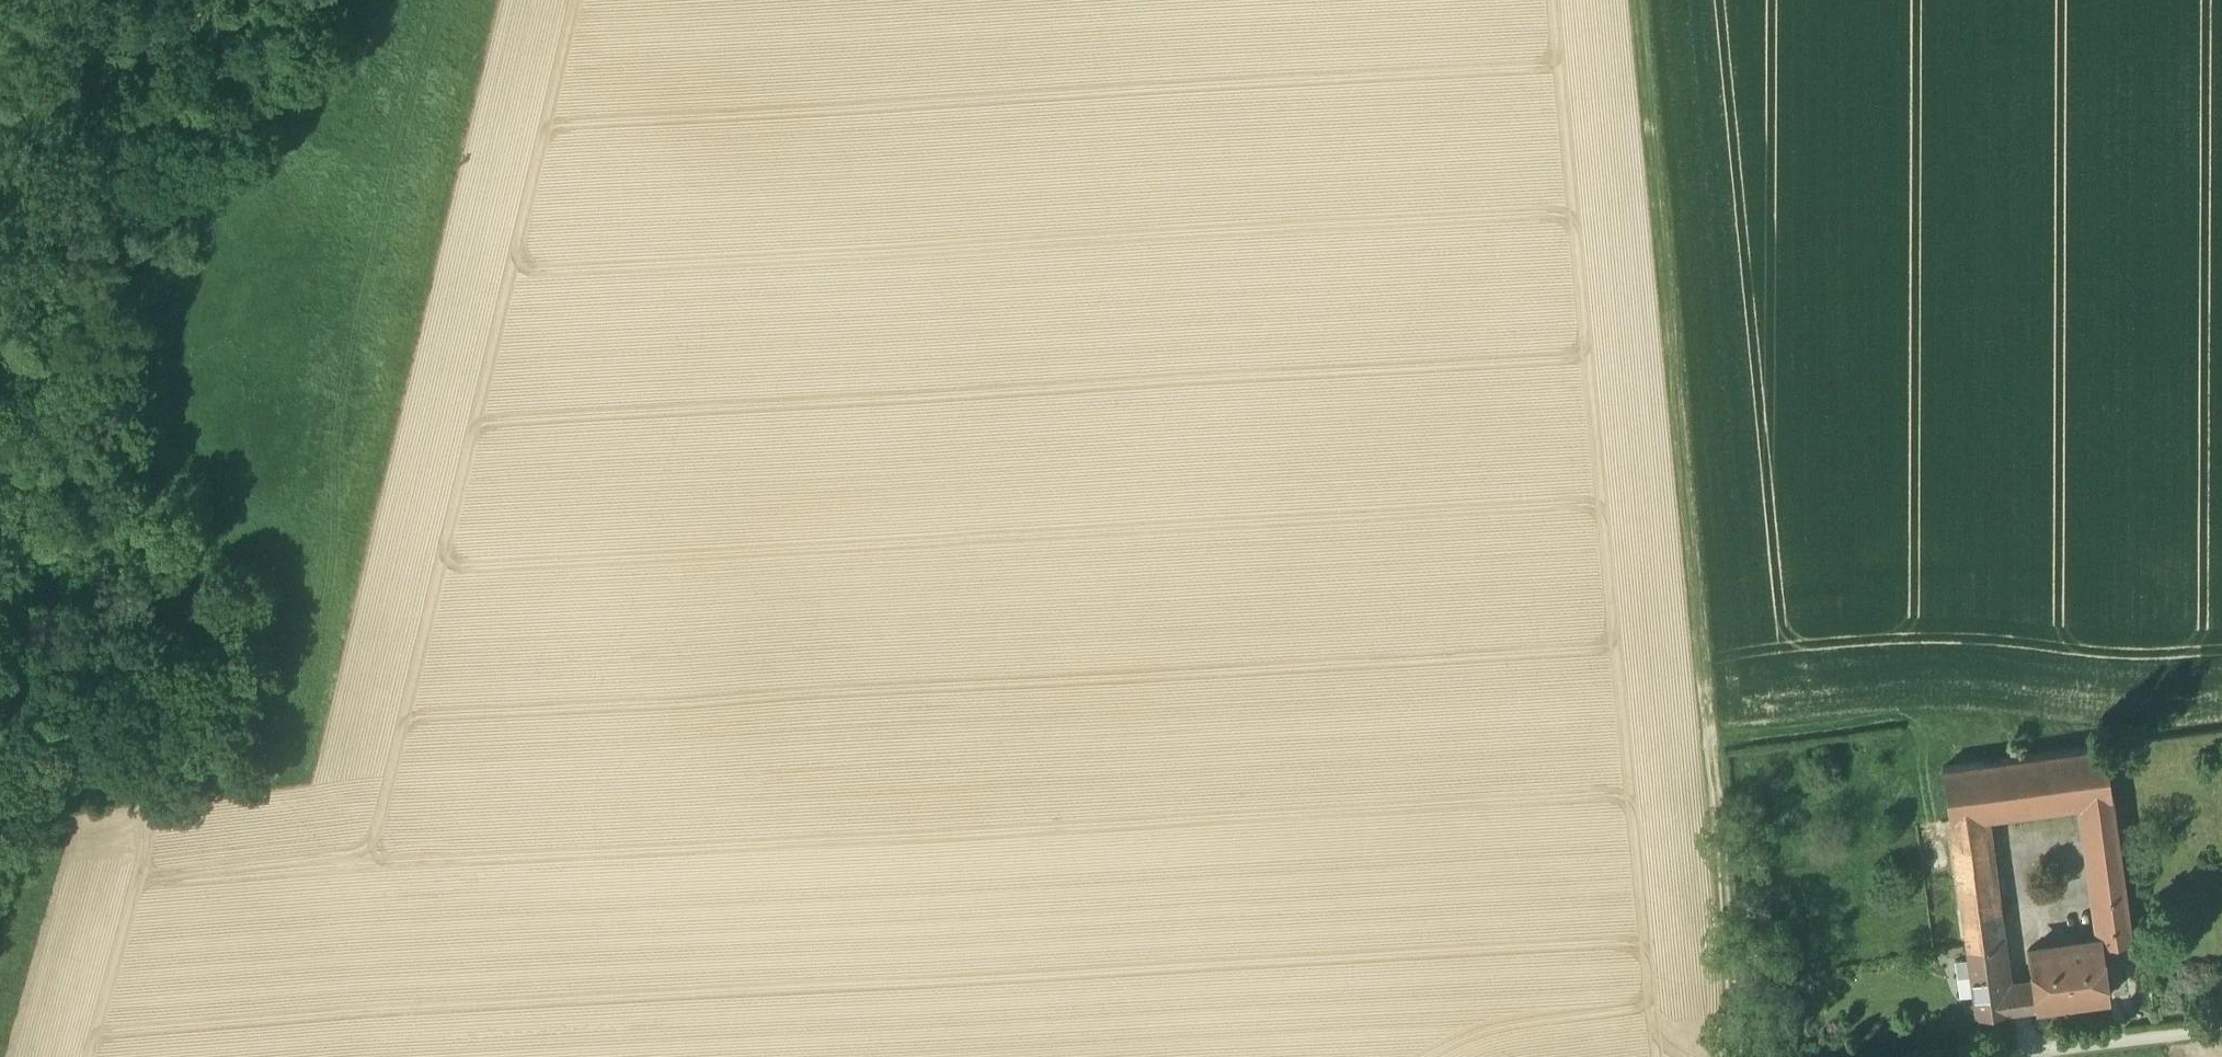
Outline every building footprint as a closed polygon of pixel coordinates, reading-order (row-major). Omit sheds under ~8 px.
[(2105,745),(1943,767),(1950,816),(1983,812),(2083,799),(2112,795),(2105,745)] [(2112,795),(2083,799),(2103,940),(2103,942),(2132,938),(2112,795)] [(1983,812),(1950,816),(1965,927),(1977,926),(1977,924),(1997,922),(1983,812)] [(1997,922),(1977,924),(1977,926),(1965,927),(1967,944),(2000,939),(1997,922)] [(2132,938),(2103,942),(2105,957),(2135,954),(2132,938)] [(2000,939),(1967,944),(1969,957),(1971,974),(1976,1012),(2009,1008),(2006,983),(2000,939)] [(2103,940),(2029,950),(2033,980),(2006,983),(2009,1008),(2110,995),(2105,957),(2103,942),(2103,940)] [(1969,957),(1956,959),(1958,976),(1971,974),(1969,957)]
